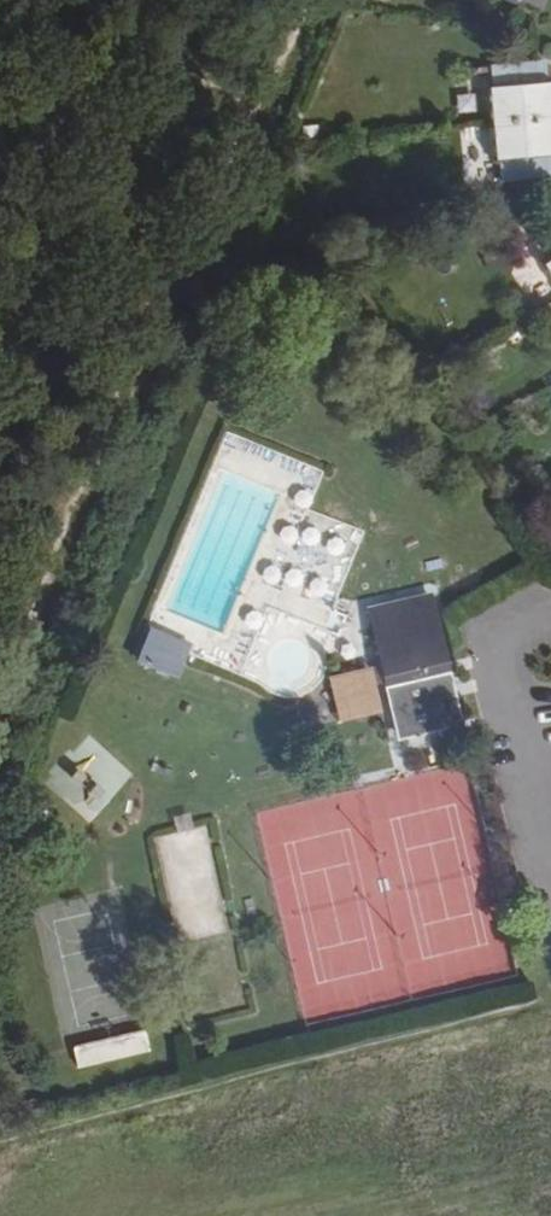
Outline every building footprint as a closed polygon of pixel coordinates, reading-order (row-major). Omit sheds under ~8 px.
[(540,8),(543,0),(521,0),(540,8)] [(550,119),(550,88),(550,82),(544,83),(543,64),(492,68),(494,87),(488,88),(491,125),(550,119)] [(491,125),(494,161),(500,160),(502,181),(550,177),(550,160),(550,156),(550,119),(491,125)] [(537,245),(547,262),(543,264),(550,277),(550,236),(537,245)] [(428,592),(367,608),(371,624),(431,608),(428,592)] [(398,739),(459,725),(431,608),(371,624),(398,739)] [(175,679),(188,647),(149,632),(137,664),(175,679)] [(226,932),(210,826),(163,833),(179,940),(226,932)] [(148,1053),(144,1031),(72,1049),(77,1069),(148,1053)]
